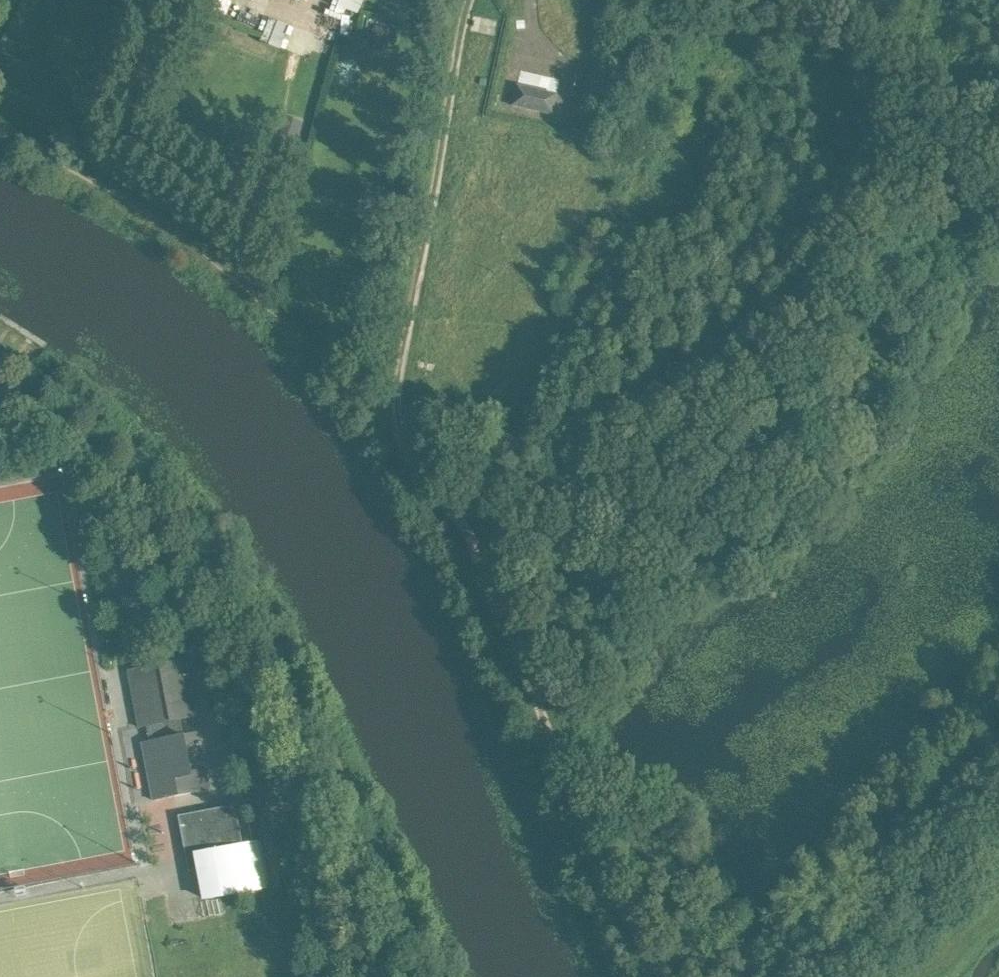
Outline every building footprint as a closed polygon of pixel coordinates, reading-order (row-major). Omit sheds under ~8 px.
[(335,12),(343,16),(346,8),(358,13),(364,0),(339,0),(335,12)] [(517,86),(513,105),(552,114),(556,94),(517,86)] [(196,716),(185,660),(160,664),(160,667),(154,668),(154,666),(128,670),(139,727),(146,726),(149,742),(195,733),(192,717),(196,716)] [(149,742),(142,743),(153,800),(210,789),(199,732),(195,733),(149,742)] [(233,805),(198,812),(178,816),(188,871),(199,869),(204,899),(263,888),(254,840),(240,843),(233,805)]
